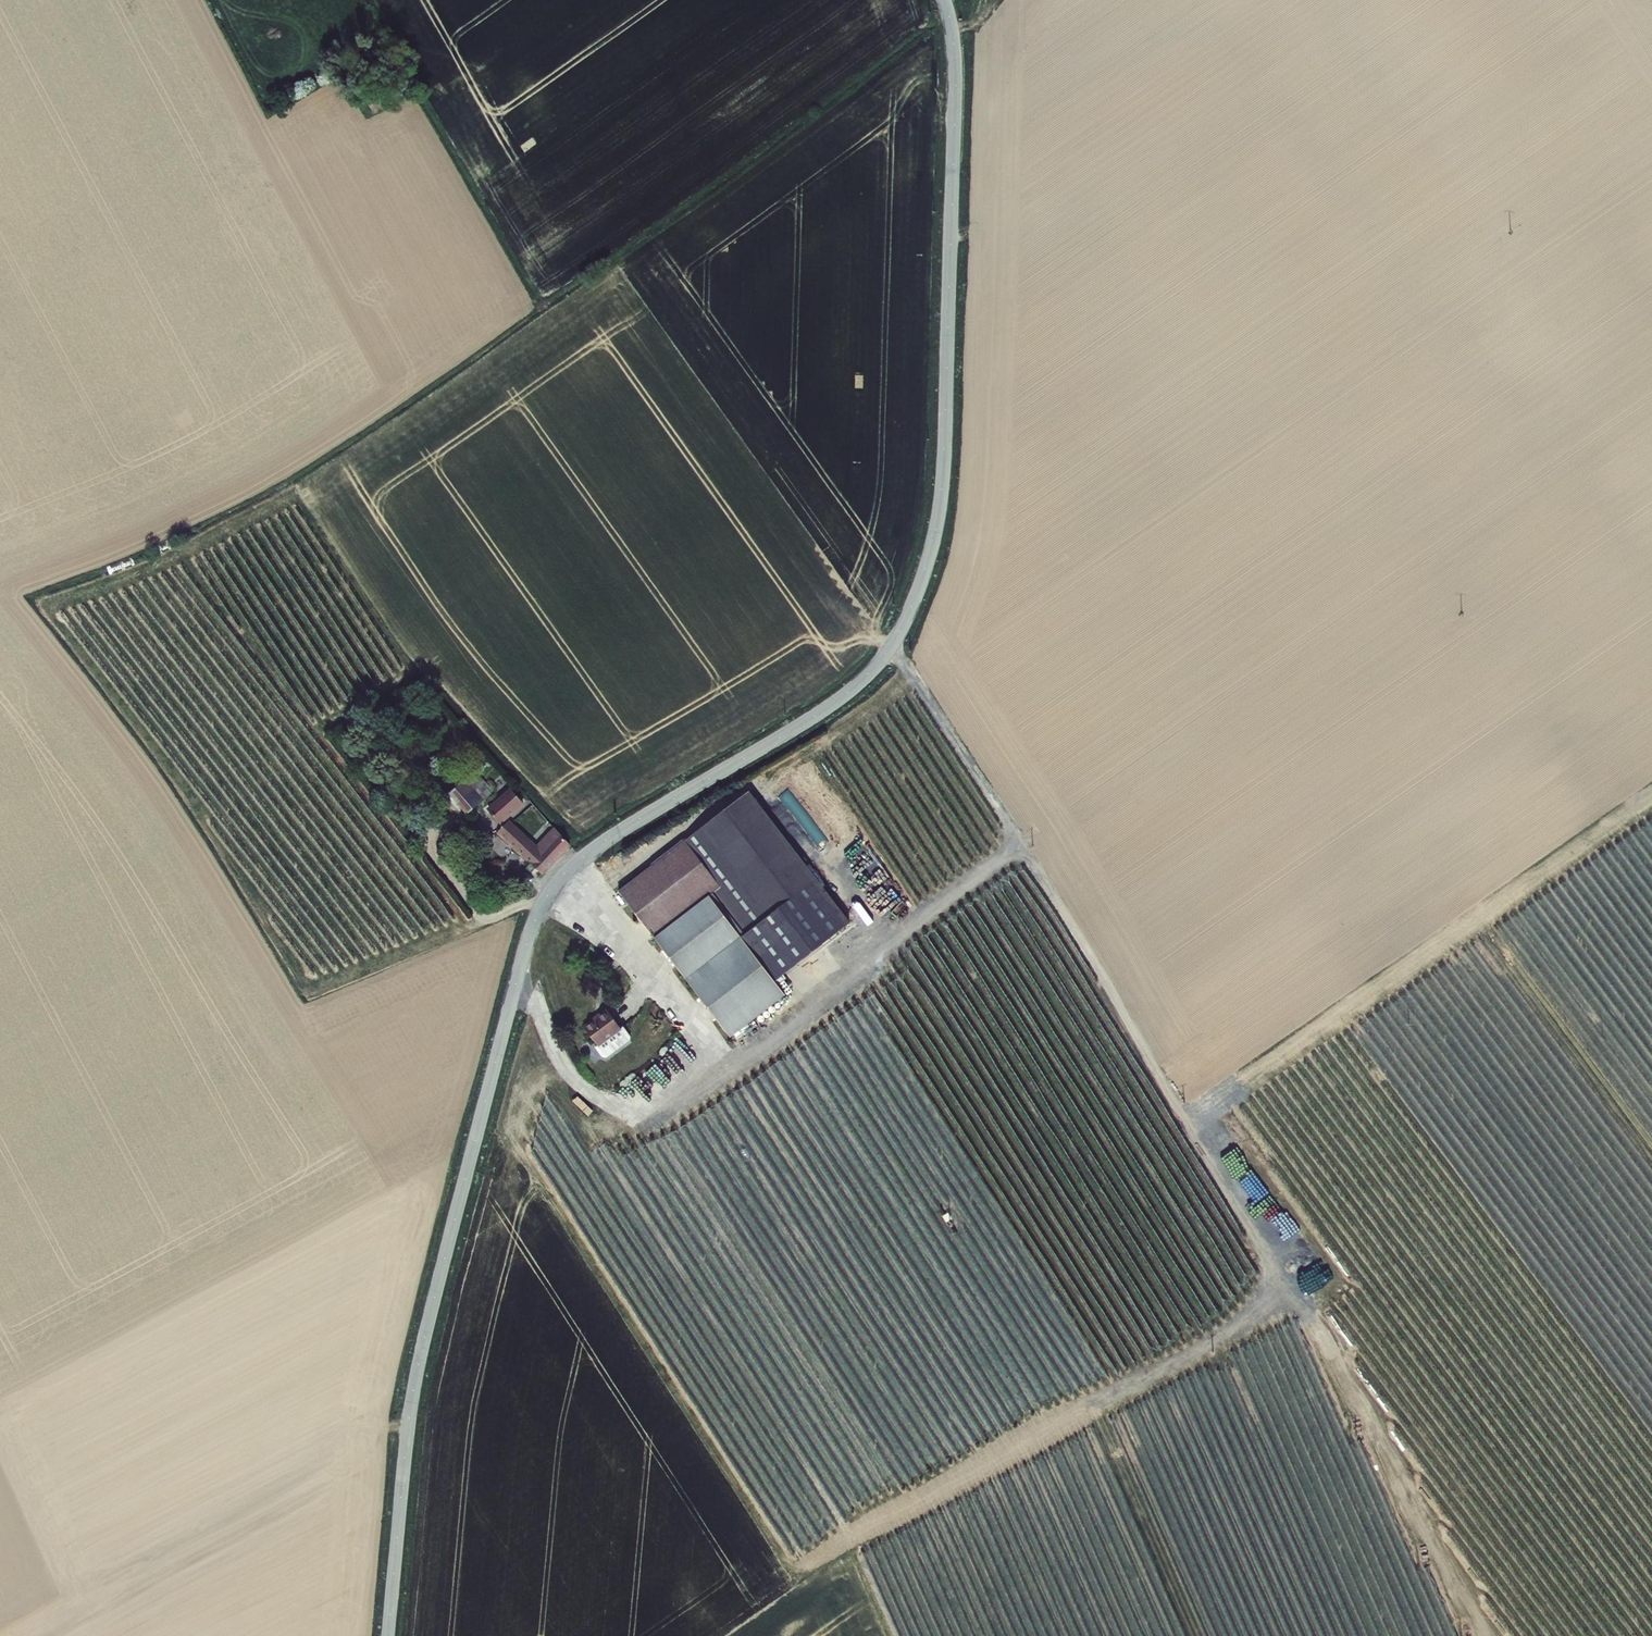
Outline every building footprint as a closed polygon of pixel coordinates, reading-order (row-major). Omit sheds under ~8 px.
[(475,772),(449,794),(467,815),(493,793),(475,772)] [(486,809),(500,825),(524,805),(510,788),(486,809)] [(752,792),(620,891),(732,1036),(786,995),(775,981),(849,921),(752,792)] [(537,845),(509,820),(496,834),(503,840),(515,852),(526,862),(527,861),(535,868),(543,875),(571,846),(554,827),(537,845)] [(620,1029),(606,1010),(583,1027),(597,1046),(599,1048),(621,1030),(620,1029)] [(623,1027),(620,1029),(621,1030),(599,1048),(597,1046),(595,1048),(602,1058),(607,1059),(630,1041),(631,1037),(623,1027)]
